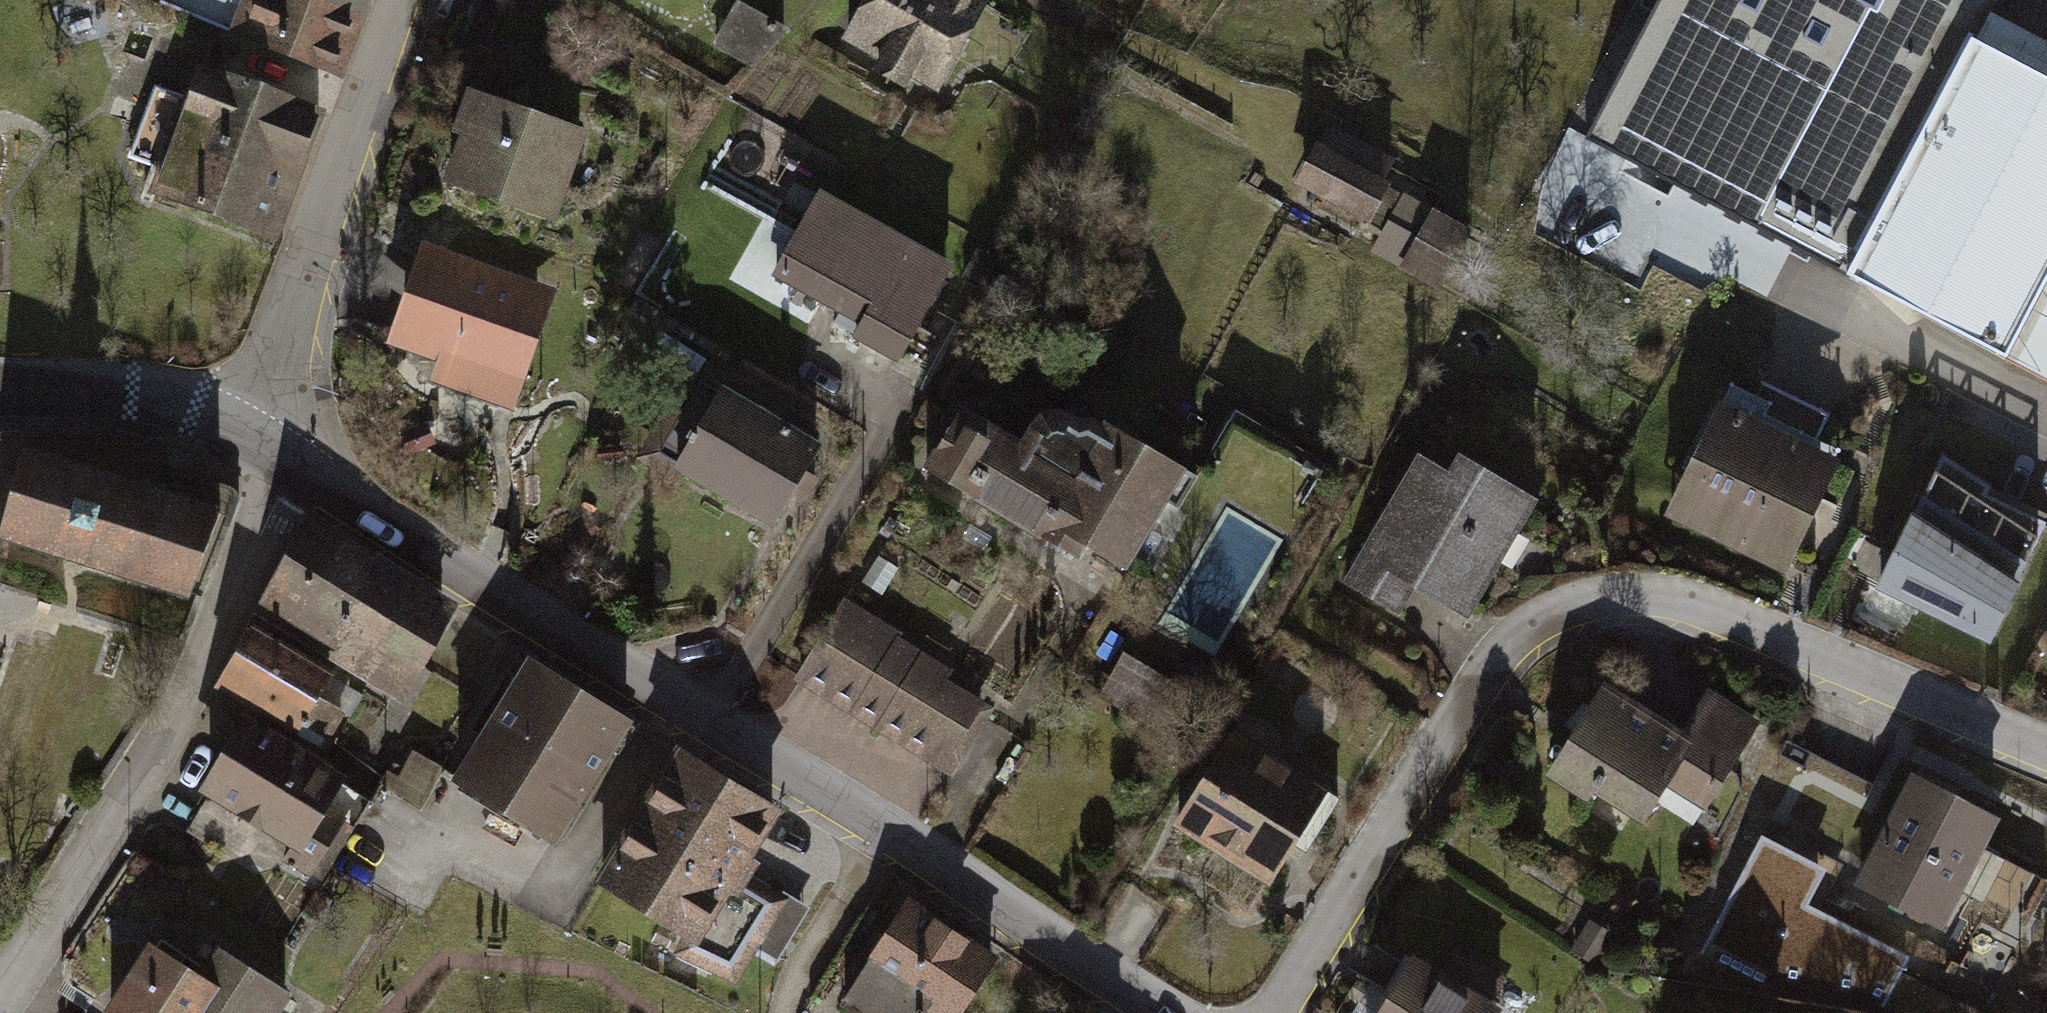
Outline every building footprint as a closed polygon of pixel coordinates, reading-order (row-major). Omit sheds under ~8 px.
[(334,76),(364,0),(161,0),(159,6),(334,76)] [(850,38),(886,57),(879,70),(905,84),(913,70),(943,86),(990,0),(871,0),(850,38)] [(1586,138),(1847,276),(1969,48),(1986,15),(1994,0),(1659,0),(1586,138)] [(788,29),(739,2),(716,45),(754,66),(788,29)] [(1986,15),(1969,48),(2046,88),(2046,47),(1986,15)] [(1969,48),(1847,276),(2004,357),(2046,275),(2046,88),(1969,48)] [(162,168),(154,191),(274,235),(319,112),(202,70),(191,100),(155,87),(130,157),(162,168)] [(553,218),(584,130),(482,94),(451,181),(553,218)] [(1327,130),(1299,184),(1373,223),(1394,184),(1377,175),(1385,160),(1327,130)] [(950,265),(822,192),(776,273),(866,325),(858,338),(896,360),(950,265)] [(1476,233),(1408,197),(1396,220),(1423,235),(1406,266),(1448,288),(1476,233)] [(551,290),(426,246),(392,343),(516,387),(551,290)] [(2004,357),(2046,380),(2046,275),(2004,357)] [(725,391),(680,465),(774,521),(818,447),(725,391)] [(1165,500),(1182,509),(1200,478),(1111,427),(1106,436),(1068,415),(1048,414),(1032,424),(1021,444),(966,412),(933,469),(1078,553),(1085,540),(1128,564),(1165,500)] [(1237,413),(1214,451),(1303,504),(1326,466),(1237,413)] [(1722,415),(1673,517),(1782,569),(1831,468),(1722,415)] [(27,457),(12,498),(0,533),(0,540),(195,609),(224,527),(151,501),(27,457)] [(1469,612),(1537,502),(1490,473),(1479,492),(1423,457),(1346,581),(1400,614),(1420,582),(1469,612)] [(1944,465),(1882,593),(1988,642),(2041,530),(1978,503),(1983,492),(1944,465)] [(311,521),(257,612),(403,698),(453,612),(406,585),(410,579),(311,521)] [(844,606),(801,676),(942,763),(977,706),(944,686),(952,672),(844,606)] [(254,630),(220,687),(293,732),(300,720),(328,737),(342,714),(316,698),(329,675),(254,630)] [(1183,692),(1127,657),(1111,684),(1167,718),(1183,692)] [(628,725),(531,665),(457,783),(554,842),(628,725)] [(1676,733),(1600,689),(1552,772),(1641,823),(1665,783),(1706,807),(1756,722),(1701,690),(1676,733)] [(247,720),(204,790),(294,845),(286,858),(312,874),(344,822),(325,811),(344,780),(247,720)] [(1239,736),(1181,827),(1272,884),(1306,830),(1317,836),(1340,799),(1239,736)] [(774,810),(679,752),(600,882),(687,932),(677,954),(737,982),(757,947),(785,900),(749,877),(757,864),(747,859),(774,810)] [(1992,824),(1909,781),(1855,886),(1938,929),(1992,824)] [(1728,896),(1701,950),(1761,979),(1895,1001),(1912,967),(1804,914),(1814,893),(1759,866),(1741,902),(1728,896)] [(787,895),(785,900),(757,947),(778,961),(810,908),(787,895)] [(846,1005),(858,1012),(923,1012),(927,1008),(935,1012),(961,1012),(998,959),(915,904),(846,1005)] [(170,936),(126,1000),(145,1012),(311,1012),(319,1001),(238,946),(221,971),(170,936)] [(1418,959),(1386,1012),(1497,1012),(1499,1011),(1490,1005),(1506,978),(1456,948),(1441,973),(1418,959)]
